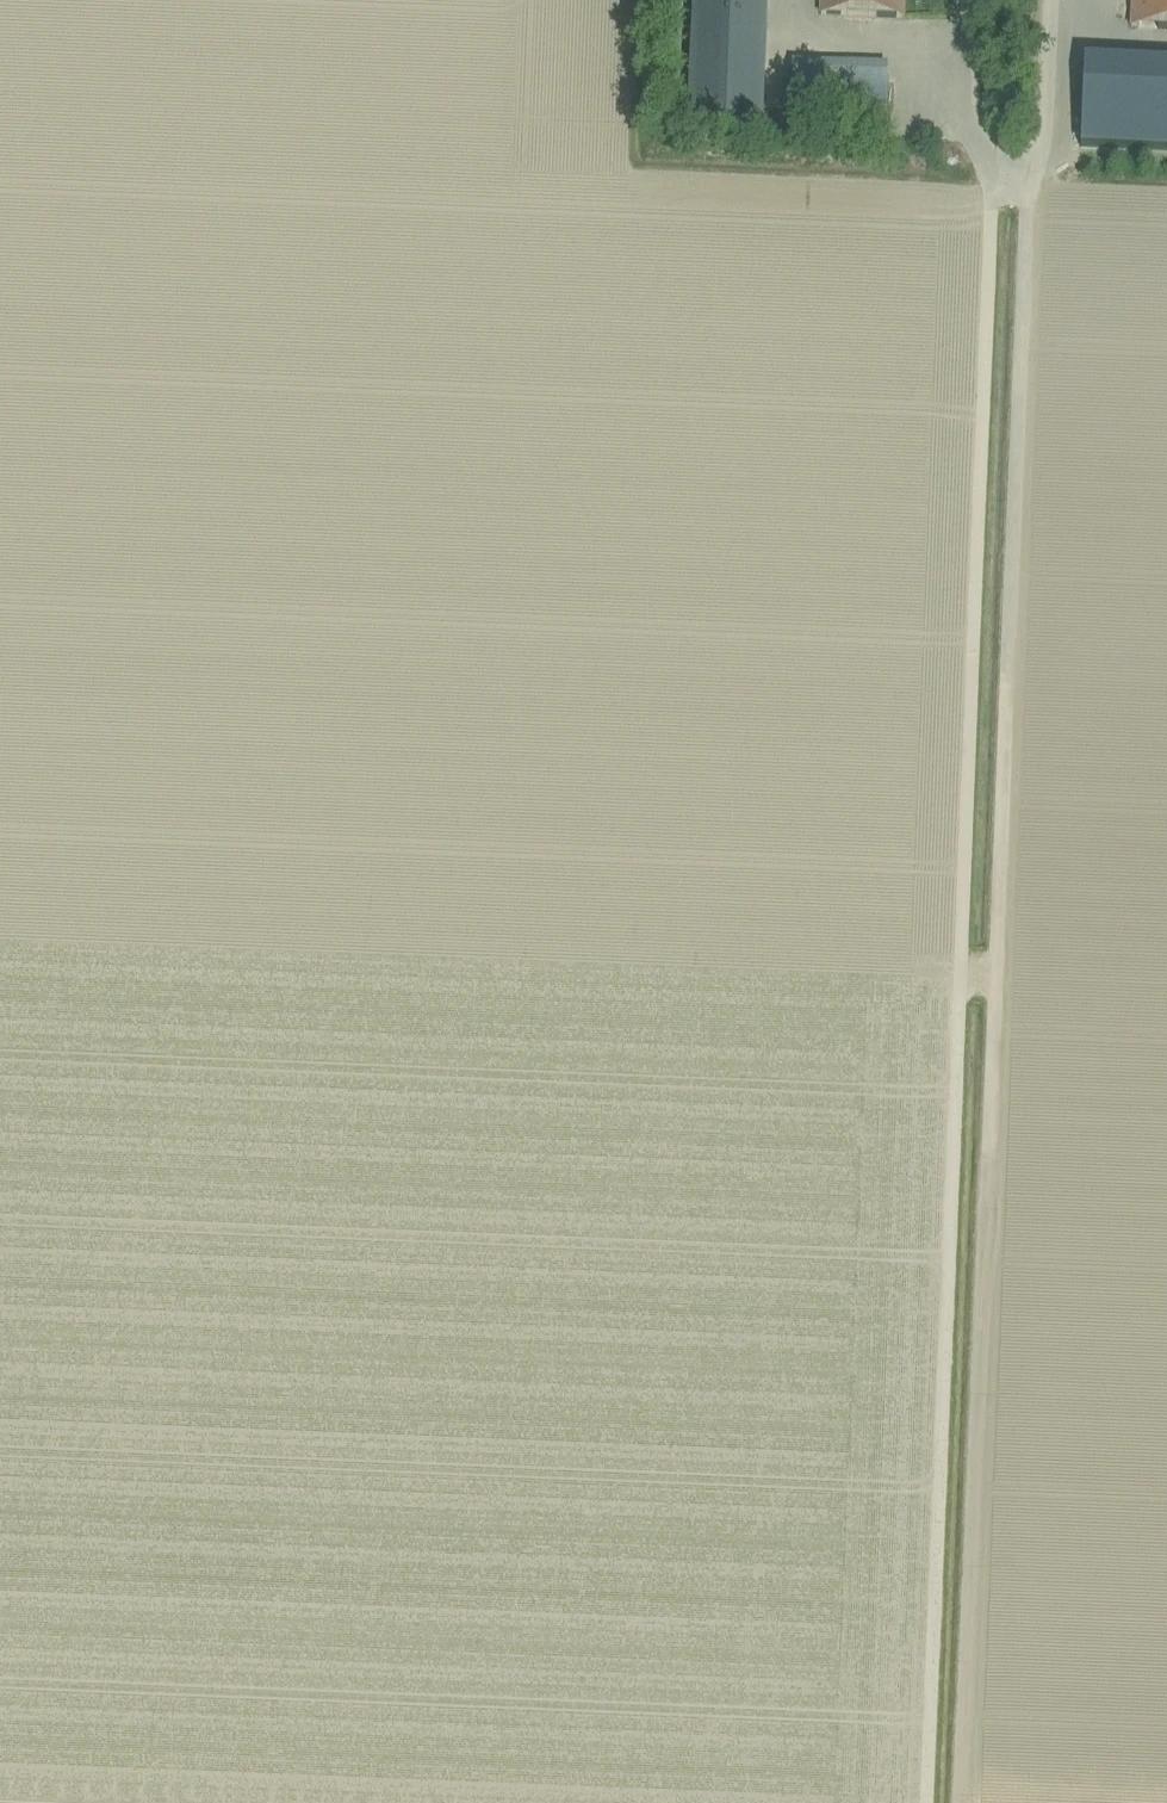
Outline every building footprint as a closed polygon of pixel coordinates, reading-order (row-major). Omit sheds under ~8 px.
[(686,130),(761,134),(767,0),(692,0),(686,130)] [(904,0),(820,0),(820,15),(903,19),(904,0)] [(1166,29),(1166,0),(1132,0),(1131,28),(1166,29)] [(1086,64),(1082,152),(1166,155),(1166,67),(1086,64)] [(886,105),(887,69),(791,66),(791,102),(886,105)]
